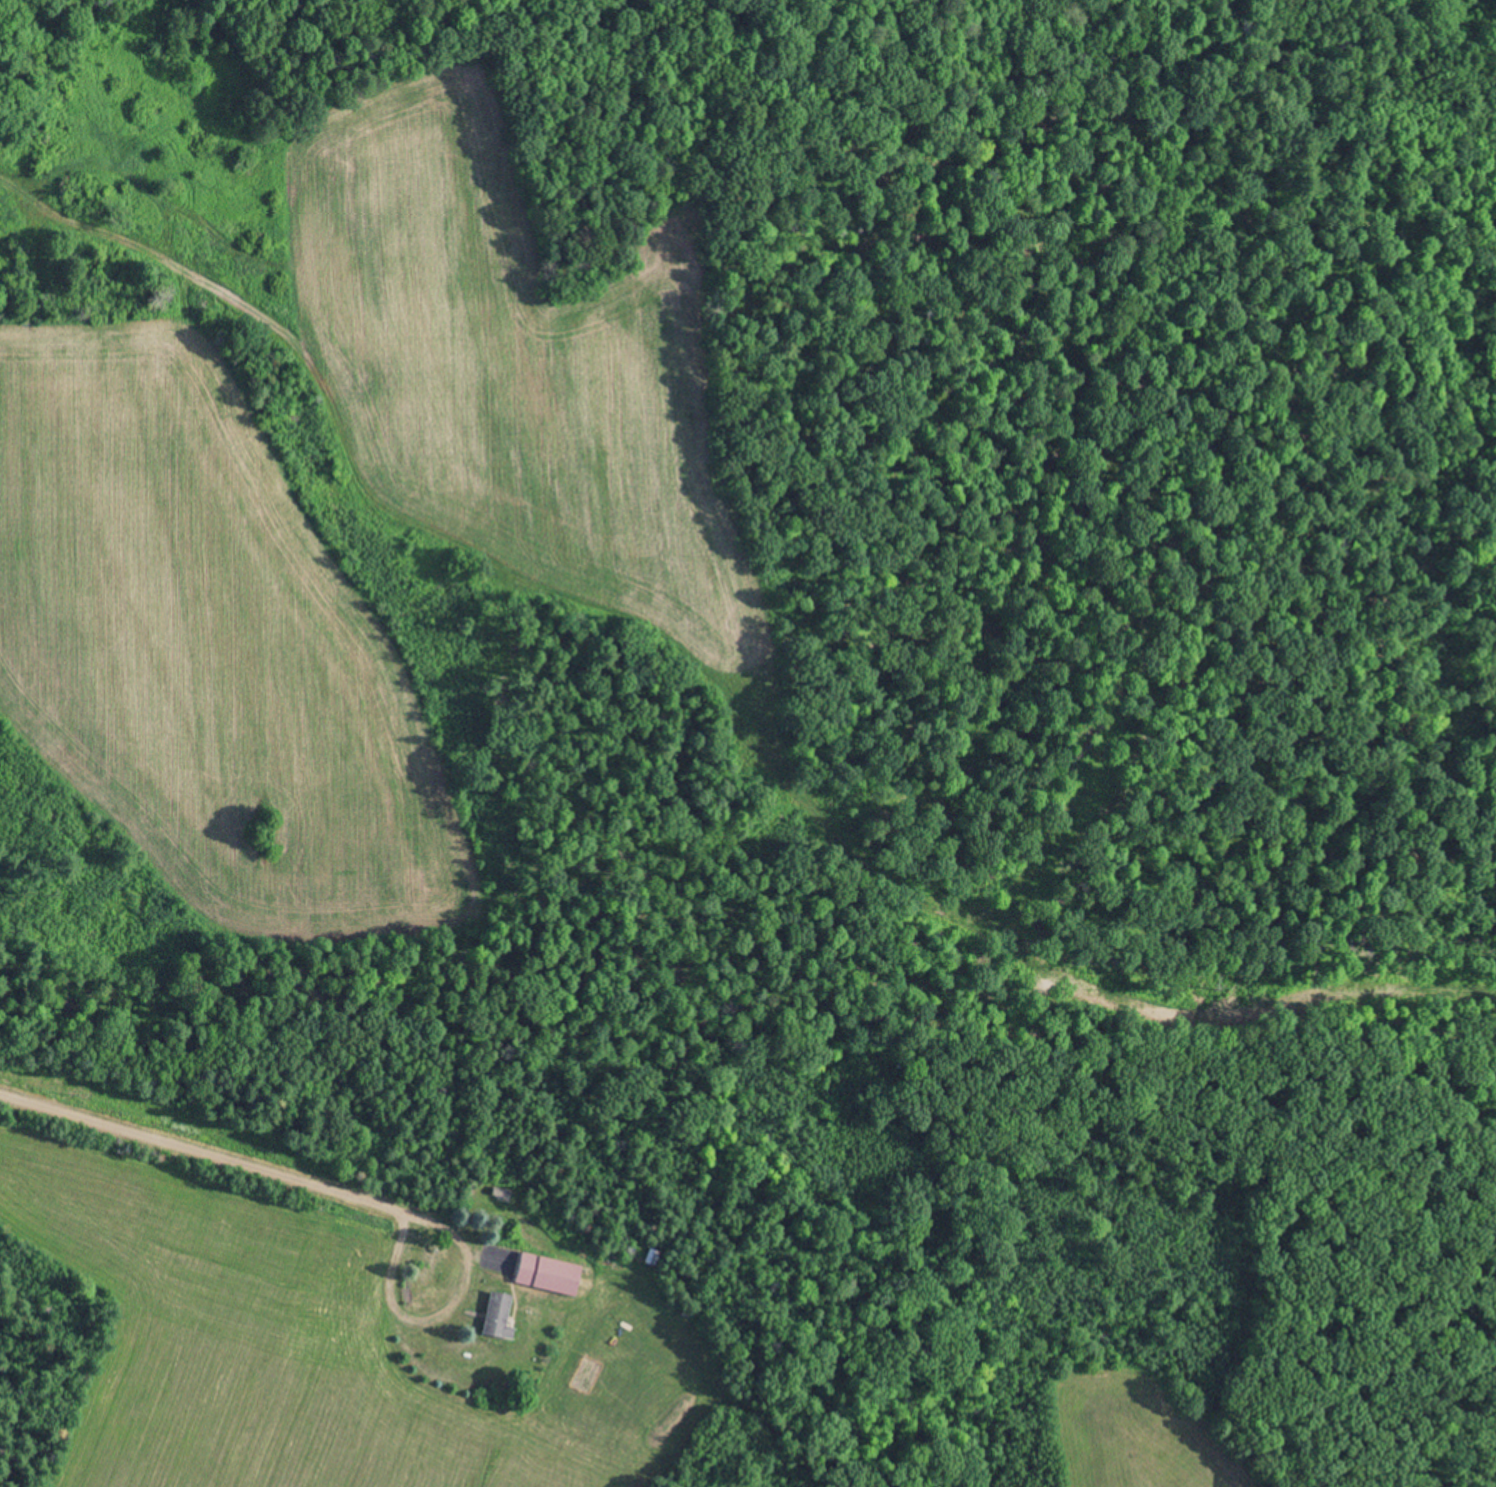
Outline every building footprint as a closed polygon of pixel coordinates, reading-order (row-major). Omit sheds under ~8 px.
[(493,1197),(510,1201),(511,1195),(494,1191),(493,1197)] [(514,1286),(574,1297),(580,1267),(519,1255),(514,1286)] [(512,1342),(514,1329),(505,1328),(510,1297),(489,1293),(481,1337),(512,1342)]
